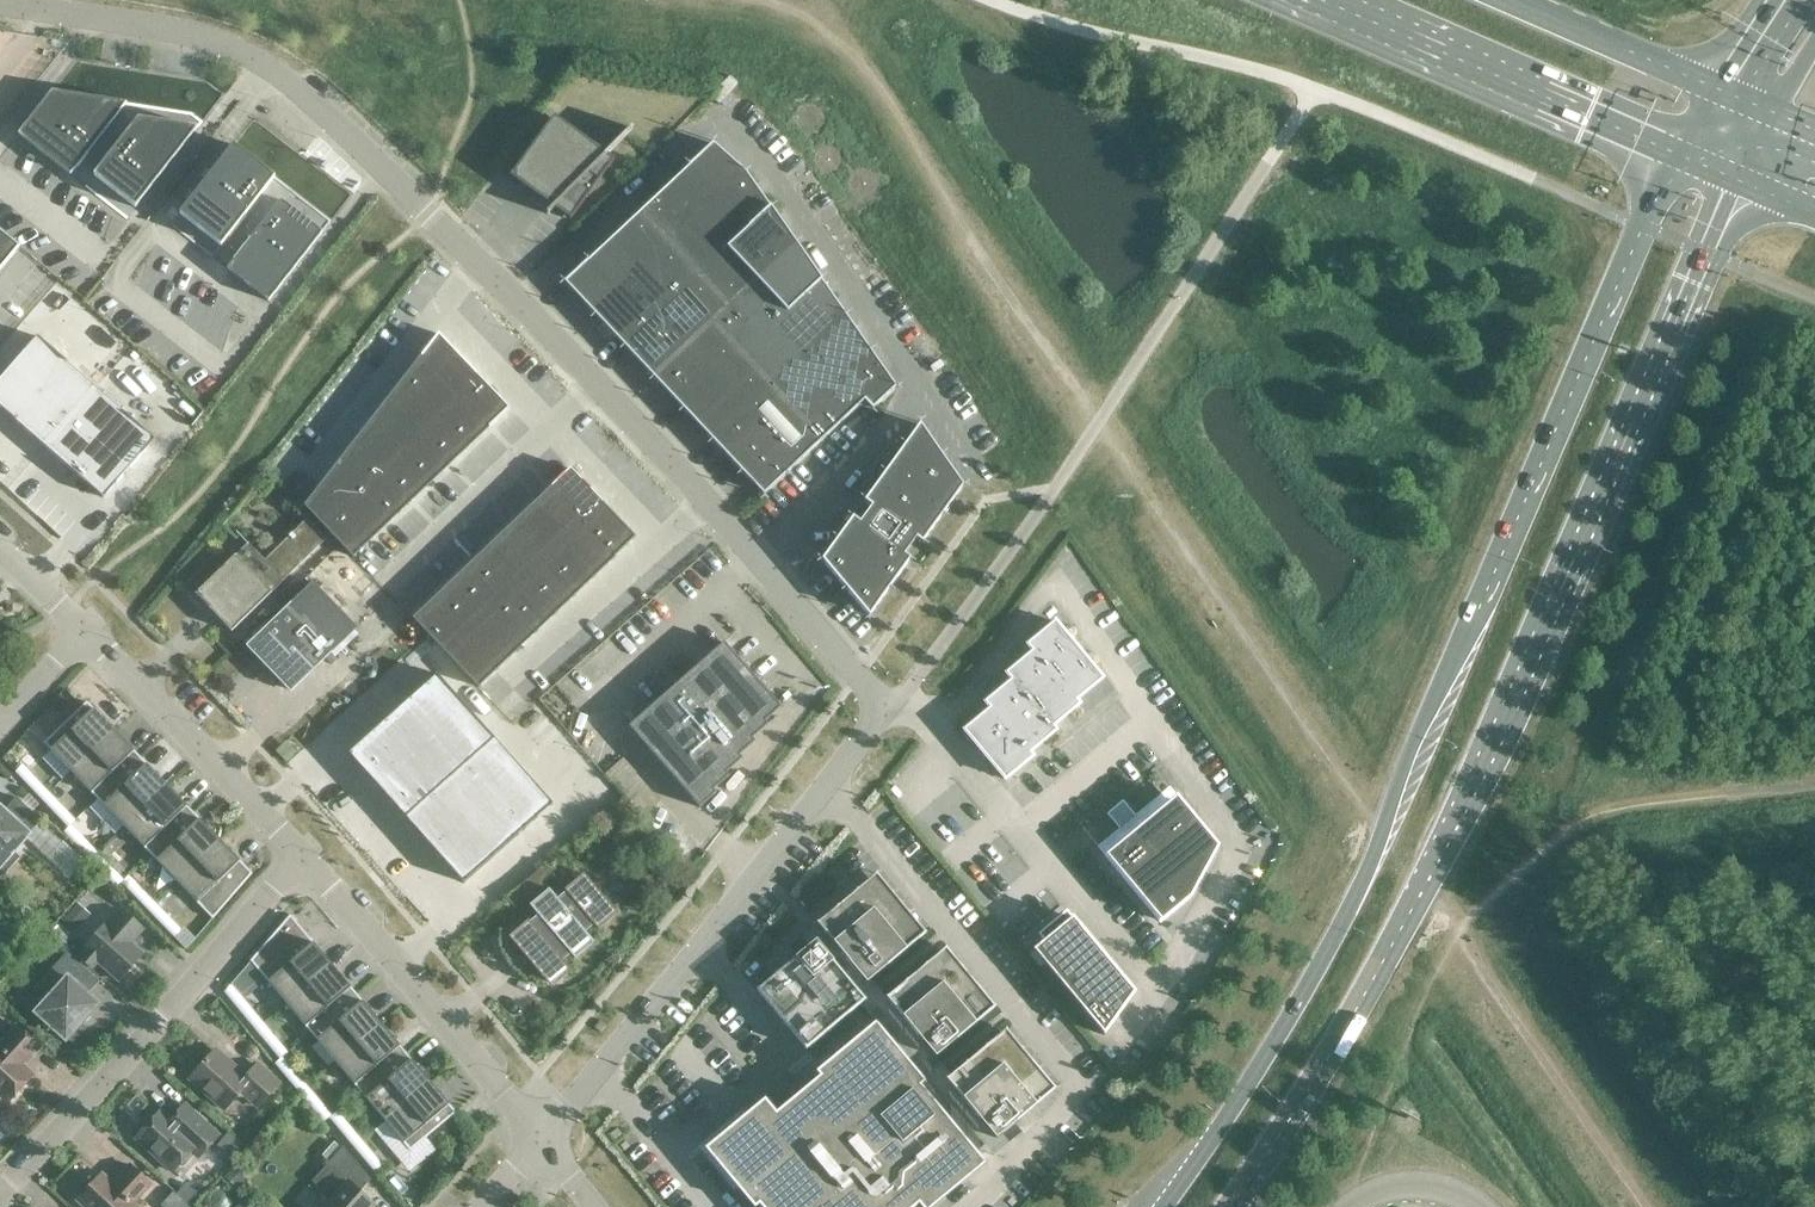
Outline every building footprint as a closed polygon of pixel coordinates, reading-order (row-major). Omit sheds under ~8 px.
[(52,91),(18,134),(70,175),(126,103),(52,91)] [(510,176),(552,206),(555,208),(554,208),(570,220),(614,159),(554,116),(510,176)] [(138,119),(94,175),(135,208),(198,128),(138,119)] [(639,213),(668,246),(675,256),(754,183),(746,172),(714,143),(639,213)] [(275,177),(234,144),(180,213),(221,246),(275,177)] [(796,243),(754,183),(675,256),(694,279),(722,312),(796,243)] [(323,232),(281,200),(227,269),(269,301),(323,232)] [(668,246),(639,213),(565,282),(595,314),(668,246)] [(21,246),(0,229),(0,271),(21,246)] [(849,319),(796,243),(722,312),(753,349),(781,382),(849,319)] [(694,279),(675,256),(668,246),(595,314),(624,345),(694,279)] [(722,312),(694,279),(624,345),(653,376),(722,312)] [(753,349),(722,312),(653,376),(686,411),(753,349)] [(896,386),(849,319),(781,382),(826,436),(865,400),(873,408),(896,386)] [(438,335),(421,356),(456,393),(476,374),(438,335)] [(0,379),(0,408),(45,447),(97,388),(38,336),(0,379)] [(781,382),(753,349),(686,411),(716,443),(781,382)] [(421,356),(405,378),(437,412),(456,393),(421,356)] [(476,374),(456,393),(489,428),(509,409),(476,374)] [(405,378),(388,399),(418,430),(437,412),(405,378)] [(826,436),(781,382),(716,443),(764,494),(826,436)] [(97,388),(45,447),(104,498),(156,439),(97,388)] [(456,393),(437,412),(470,446),(489,428),(456,393)] [(388,399),(372,420),(405,455),(424,437),(418,430),(388,399)] [(437,412),(418,430),(424,437),(450,465),(470,446),(437,412)] [(372,420),(355,442),(385,474),(405,455),(372,420)] [(871,507),(866,514),(860,522),(853,517),(822,560),(869,616),(910,558),(904,554),(916,538),(922,543),(963,486),(920,424),(864,501),(871,507)] [(424,437),(405,455),(431,483),(450,465),(424,437)] [(355,442),(338,463),(366,492),(385,474),(355,442)] [(405,455),(385,474),(412,501),(431,483),(405,455)] [(338,463),(322,484),(347,510),(366,492),(338,463)] [(570,470),(551,487),(583,521),(602,503),(570,470)] [(385,474),(366,492),(392,520),(412,501),(385,474)] [(322,484),(305,506),(327,529),(347,510),(322,484)] [(551,487),(537,501),(568,534),(580,523),(583,521),(551,487)] [(366,492),(347,510),(373,538),(392,520),(366,492)] [(537,501),(519,518),(551,551),(561,541),(568,534),(537,501)] [(583,521),(580,523),(614,558),(635,538),(602,503),(583,521)] [(347,510),(327,529),(353,557),(373,538),(347,510)] [(519,518),(502,535),(533,568),(542,560),(551,551),(519,518)] [(326,539),(307,519),(292,533),(292,532),(288,536),(288,537),(265,560),(236,531),(234,533),(246,545),(209,580),(194,594),(203,603),(209,598),(228,618),(223,623),(232,632),(326,539)] [(568,534),(561,541),(595,577),(614,558),(580,523),(568,534)] [(502,535),(484,551),(515,585),(522,578),(533,568),(502,535)] [(551,551),(542,560),(575,595),(595,577),(561,541),(551,551)] [(484,551),(466,568),(498,601),(503,597),(515,585),(484,551)] [(533,568),(522,578),(556,614),(575,595),(542,560),(533,568)] [(466,568),(449,585),(480,618),(483,615),(498,601),(466,568)] [(515,585),(503,597),(536,632),(556,614),(522,578),(515,585)] [(313,582),(246,646),(291,692),(357,628),(313,582)] [(449,585),(431,602),(462,635),(464,633),(480,618),(449,585)] [(498,601),(483,615),(517,650),(536,632),(503,597),(498,601)] [(431,602),(413,619),(444,652),(462,635),(431,602)] [(480,618),(464,633),(498,669),(517,650),(483,615),(480,618)] [(1079,704),(1076,700),(1102,678),(1055,621),(1027,644),(1032,651),(1006,673),(1011,679),(985,702),(990,708),(964,730),(1005,779),(1032,756),(1029,752),(1056,730),(1052,726),(1079,704)] [(462,635),(444,652),(478,688),(498,669),(464,633),(462,635)] [(781,707),(724,642),(628,726),(699,807),(716,793),(713,790),(729,776),(726,772),(742,759),(739,755),(755,741),(752,738),(768,724),(765,721),(781,707)] [(437,674),(348,753),(464,883),(553,804),(437,674)] [(44,743),(71,771),(114,730),(87,701),(44,743)] [(141,757),(114,730),(71,771),(98,799),(141,757)] [(167,785),(141,757),(98,799),(124,826),(167,785)] [(22,764),(15,771),(42,799),(49,792),(22,764)] [(194,812),(167,785),(124,826),(151,854),(194,812)] [(76,820),(49,792),(42,799),(69,827),(70,825),(76,820)] [(1219,845),(1177,795),(1143,823),(1136,814),(1135,815),(1136,816),(1120,828),(1120,827),(1119,828),(1127,837),(1105,855),(1161,922),(1191,897),(1219,845)] [(6,808),(3,811),(0,808),(0,870),(5,874),(20,857),(13,851),(41,819),(16,797),(6,808)] [(220,840),(194,812),(151,854),(177,881),(220,840)] [(97,853),(70,825),(69,827),(64,832),(90,859),(97,853)] [(252,873),(220,840),(177,881),(213,919),(252,873)] [(123,880),(97,853),(90,859),(116,887),(122,882),(123,880)] [(584,877),(567,891),(565,889),(564,890),(566,892),(557,899),(549,889),(548,890),(550,892),(533,906),(531,904),(530,905),(538,915),(530,922),(528,920),(527,921),(529,923),(512,938),(510,936),(509,937),(552,988),(553,987),(549,982),(566,967),(570,972),(571,971),(563,961),(571,954),(575,959),(576,958),(572,953),(589,938),(593,943),(594,942),(586,932),(594,925),(598,930),(599,929),(595,924),(612,909),(616,915),(617,914),(584,873),(582,874),(584,877)] [(817,923),(818,923),(850,962),(849,962),(866,982),(926,933),(876,874),(817,923)] [(128,875),(123,880),(122,882),(154,916),(161,909),(128,875)] [(193,942),(161,909),(154,916),(187,949),(193,942)] [(98,962),(119,981),(143,954),(131,943),(144,929),(122,910),(110,924),(108,922),(84,949),(86,951),(80,957),(92,968),(98,962)] [(68,913),(59,924),(72,935),(81,925),(68,913)] [(290,915),(251,960),(287,1003),(332,965),(290,915)] [(1045,939),(1045,938),(1032,949),(1104,1035),(1114,1021),(1113,1020),(1134,992),(1072,918),(1045,939)] [(816,940),(798,955),(756,990),(806,1049),(861,1003),(860,1003),(865,1000),(832,961),(833,960),(816,940)] [(886,997),(887,997),(919,1036),(936,1056),(995,1007),(946,947),(886,997)] [(68,1038),(72,1042),(86,1027),(81,1023),(98,1004),(70,979),(81,967),(85,970),(67,953),(37,986),(50,997),(36,1012),(66,1040),(68,1038)] [(357,994),(332,965),(287,1003),(311,1033),(357,994)] [(230,984),(224,991),(252,1025),(259,1019),(230,984)] [(381,1024),(357,994),(311,1033),(336,1062),(381,1024)] [(288,1052),(259,1019),(252,1025),(280,1059),(282,1057),(288,1052)] [(764,1098),(744,1115),(705,1148),(738,1187),(738,1188),(754,1206),(755,1206),(759,1204),(762,1206),(914,1206),(918,1203),(921,1206),(932,1206),(985,1163),(929,1095),(934,1091),(876,1021),(816,1071),(820,1076),(802,1090),(799,1087),(791,1094),(794,1097),(776,1112),(764,1098)] [(406,1053),(381,1024),(336,1062),(360,1091),(406,1053)] [(8,1102),(33,1075),(19,1062),(26,1055),(28,1058),(39,1046),(18,1026),(1,1045),(0,1045),(0,1094),(8,1102)] [(951,1075),(947,1079),(979,1117),(979,1118),(996,1138),(1055,1089),(1006,1029),(951,1075)] [(194,1080),(193,1081),(225,1110),(238,1095),(246,1095),(259,1107),(279,1084),(257,1064),(256,1065),(246,1077),(215,1050),(197,1070),(197,1071),(197,1076),(194,1080)] [(430,1082),(406,1053),(360,1091),(385,1120),(430,1082)] [(307,1086),(282,1057),(280,1059),(275,1063),(299,1092),(307,1086)] [(456,1112),(430,1082),(385,1120),(410,1151),(456,1112)] [(331,1116),(307,1086),(299,1092),(324,1122),(329,1117),(331,1116)] [(160,1110),(136,1137),(173,1171),(182,1162),(189,1162),(200,1149),(207,1149),(219,1135),(190,1109),(179,1121),(173,1122),(160,1110)] [(337,1111),(331,1116),(329,1117),(354,1147),(362,1141),(337,1111)] [(387,1170),(362,1141),(354,1147),(379,1177),(387,1170)] [(343,1146),(327,1164),(332,1168),(320,1181),(336,1196),(327,1206),(369,1206),(373,1203),(360,1191),(371,1179),(343,1146)] [(78,1200),(85,1206),(138,1206),(134,1203),(151,1184),(130,1165),(119,1177),(120,1179),(114,1185),(102,1174),(78,1200)] [(238,1188),(249,1175),(236,1165),(225,1177),(238,1188)] [(197,1194),(186,1183),(177,1193),(188,1204),(197,1194)]
